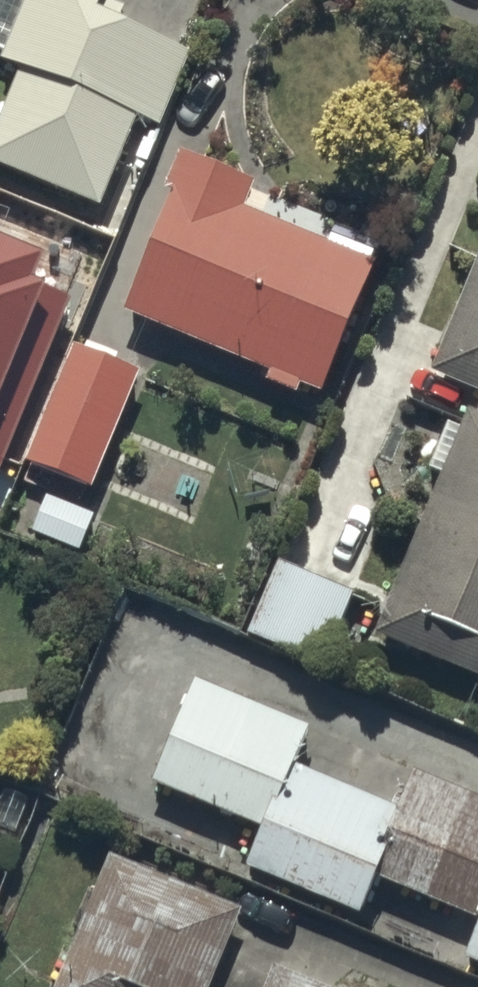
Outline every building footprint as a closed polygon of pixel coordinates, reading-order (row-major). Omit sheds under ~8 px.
[(0,96),(0,157),(95,196),(132,105),(154,114),(184,40),(172,34),(175,25),(117,1),(117,0),(0,0),(0,41),(0,42),(0,52),(15,58),(0,96)] [(166,184),(117,303),(265,364),(261,373),(291,385),(295,375),(315,383),(368,252),(239,199),(249,173),(175,143),(159,181),(166,184)] [(425,362),(477,384),(477,235),(425,362)] [(137,354),(70,326),(21,443),(88,471),(137,354)] [(475,403),(465,399),(459,413),(445,407),(424,459),(434,463),(369,627),(477,670),(477,395),(475,403)] [(90,501),(42,483),(28,520),(75,538),(90,501)] [(347,571),(276,543),(245,623),(316,651),(347,571)] [(411,752),(397,785),(296,744),(310,708),(191,661),(150,765),(258,808),(243,847),(359,893),(374,856),(477,897),(461,936),(477,942),(477,778),(411,752)] [(203,974),(234,900),(105,846),(46,986),(234,986),(203,974)] [(267,957),(255,986),(339,986),(267,957)]
